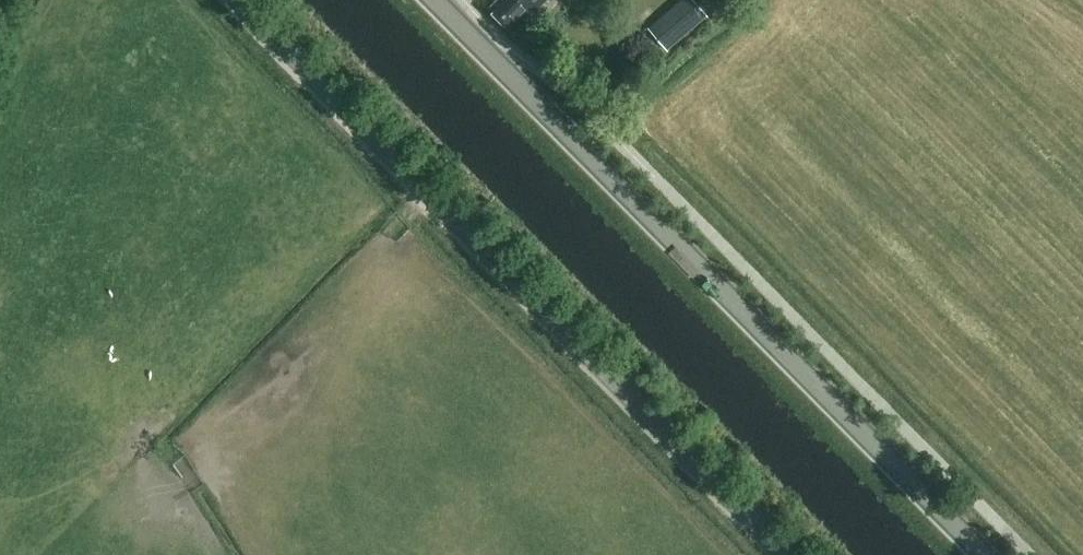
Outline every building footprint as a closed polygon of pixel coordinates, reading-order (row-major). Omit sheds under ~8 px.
[(489,11),(512,34),(546,0),(499,0),(489,11)] [(668,52),(707,18),(692,0),(682,0),(648,30),(668,52)]
